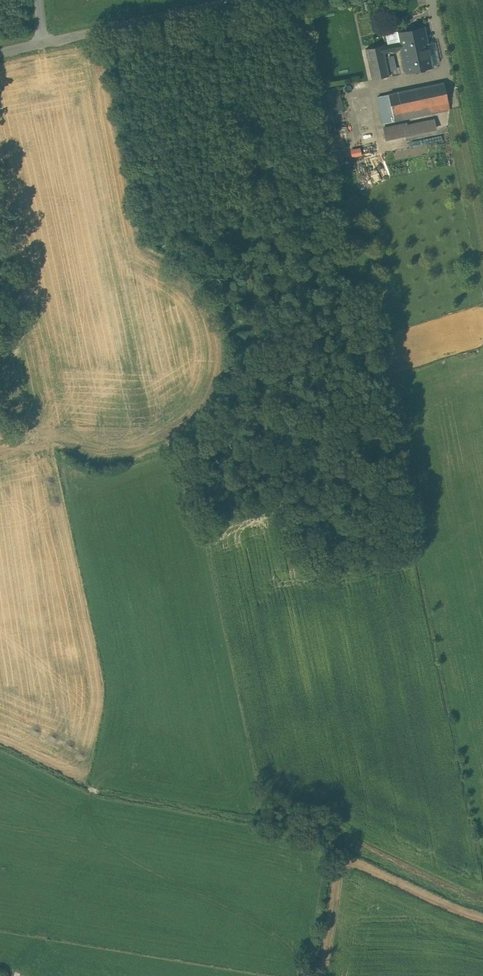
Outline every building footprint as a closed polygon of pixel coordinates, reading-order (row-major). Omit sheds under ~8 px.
[(433,67),(424,27),(410,30),(410,28),(397,31),(399,42),(401,49),(406,72),(433,67)] [(401,49),(399,42),(365,49),(372,79),(389,76),(384,52),(401,49)] [(450,110),(443,81),(375,95),(380,123),(450,110)] [(406,122),(382,127),(384,140),(436,129),(434,118),(406,124),(406,122)] [(389,175),(449,164),(445,141),(393,150),(395,160),(387,161),(389,175)] [(363,145),(352,149),(355,157),(366,153),(363,145)]
